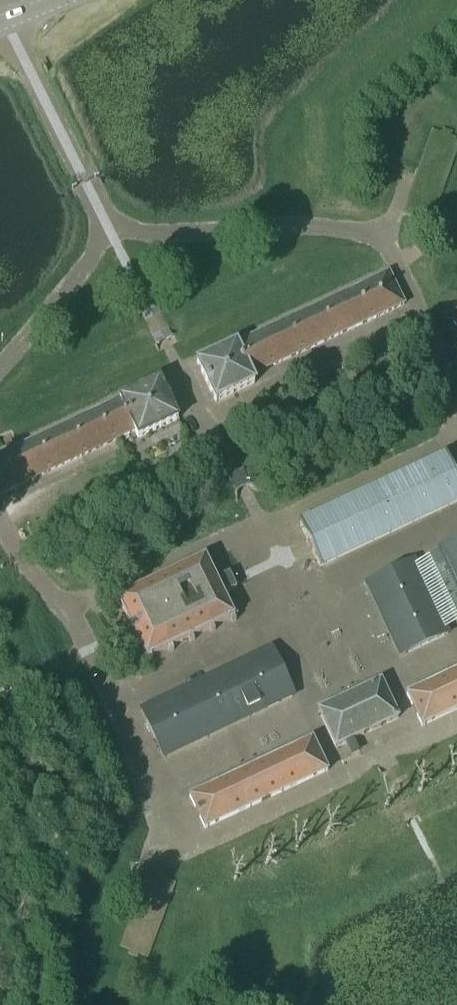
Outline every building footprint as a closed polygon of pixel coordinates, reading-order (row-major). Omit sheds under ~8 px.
[(252,377),(403,304),(388,272),(236,344),(235,342),(197,361),(216,400),(254,382),(252,377)] [(177,419),(158,381),(0,457),(0,496),(136,431),(139,437),(177,419)] [(456,502),(456,479),(455,475),(446,455),(300,523),(320,566),(456,502)] [(179,487),(195,480),(191,472),(176,478),(179,487)] [(439,549),(443,557),(456,587),(456,540),(439,549)] [(118,599),(129,621),(114,628),(122,644),(136,637),(146,659),(234,617),(223,594),(237,587),(230,573),(216,580),(205,557),(118,599)] [(418,569),(448,633),(456,629),(456,587),(443,557),(418,569)] [(400,655),(448,633),(418,569),(414,561),(367,583),(400,655)] [(164,757),(294,696),(272,648),(141,710),(164,757)] [(456,708),(456,672),(408,695),(422,725),(456,708)] [(336,747),(398,717),(381,681),(319,710),(336,747)] [(205,828),(326,771),(312,740),(191,797),(205,828)] [(147,957),(175,884),(161,879),(147,874),(143,885),(119,946),(127,949),(125,954),(138,959),(140,954),(147,957)]
